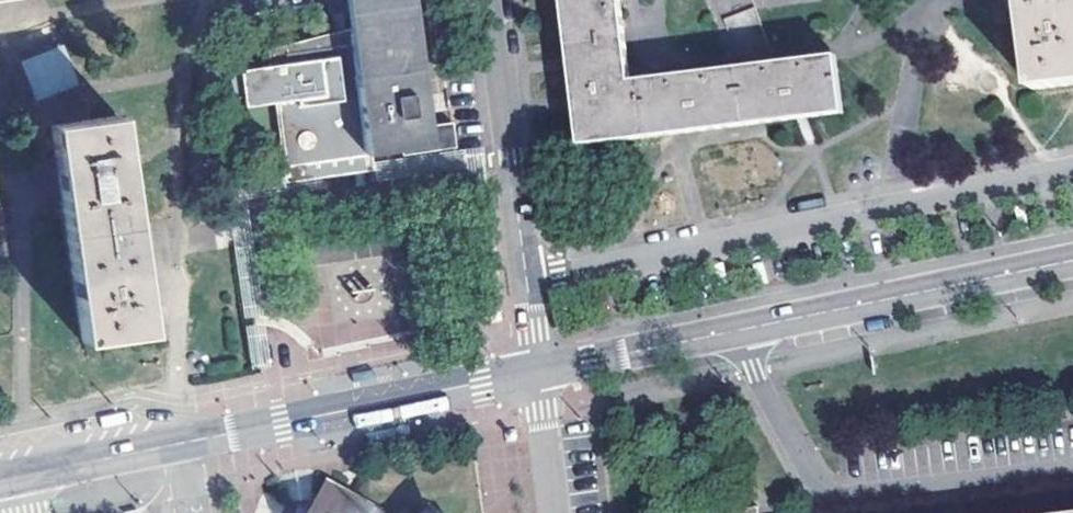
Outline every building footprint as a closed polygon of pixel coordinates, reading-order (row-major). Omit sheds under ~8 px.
[(350,43),(365,155),(371,154),(431,146),(411,0),(344,0),(350,43)] [(845,112),(837,59),(629,84),(619,0),(564,0),(572,61),(577,101),(582,146),(682,133),(802,118),(845,112)] [(1016,90),(1072,84),(1072,0),(1007,0),(1016,90)] [(374,171),(371,154),(365,155),(350,43),(287,51),(287,62),(239,70),(244,106),(272,103),(286,183),(374,171)] [(35,101),(79,84),(63,44),(20,61),(35,101)] [(82,343),(148,334),(140,279),(117,119),(51,129),(59,185),(82,343)] [(317,350),(407,331),(386,233),(296,252),(317,350)] [(251,361),(263,359),(257,324),(246,326),(251,361)] [(335,487),(315,512),(308,509),(306,512),(377,512),(335,487)]
